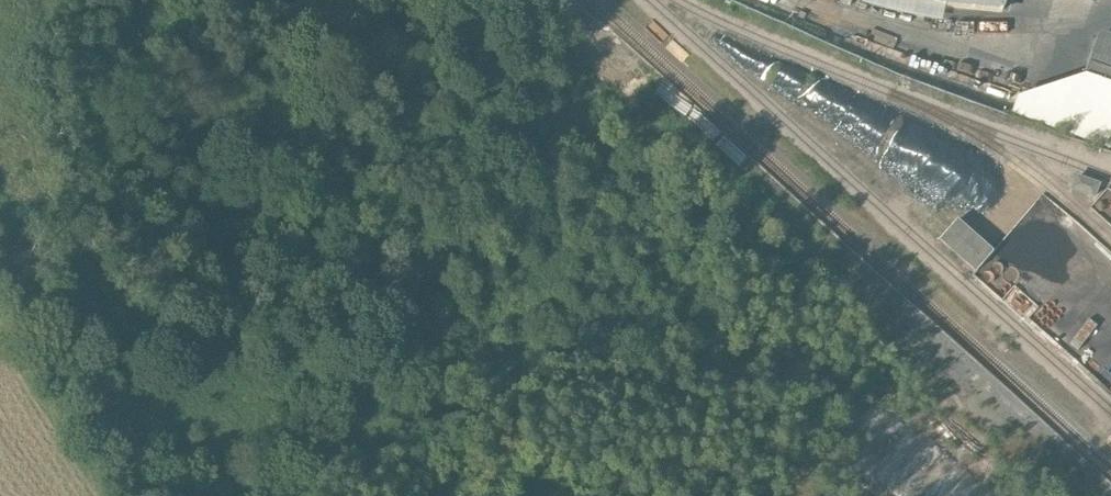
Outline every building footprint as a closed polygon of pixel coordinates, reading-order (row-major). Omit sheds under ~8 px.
[(942,20),(947,6),(1000,12),(1005,0),(861,0),(942,20)] [(1098,37),(1085,73),(1020,94),(1013,110),(1110,146),(1110,145),(1110,39),(1098,37)] [(1000,242),(965,212),(942,237),(1085,360),(1110,330),(1110,249),(1045,191),(1000,242)]
